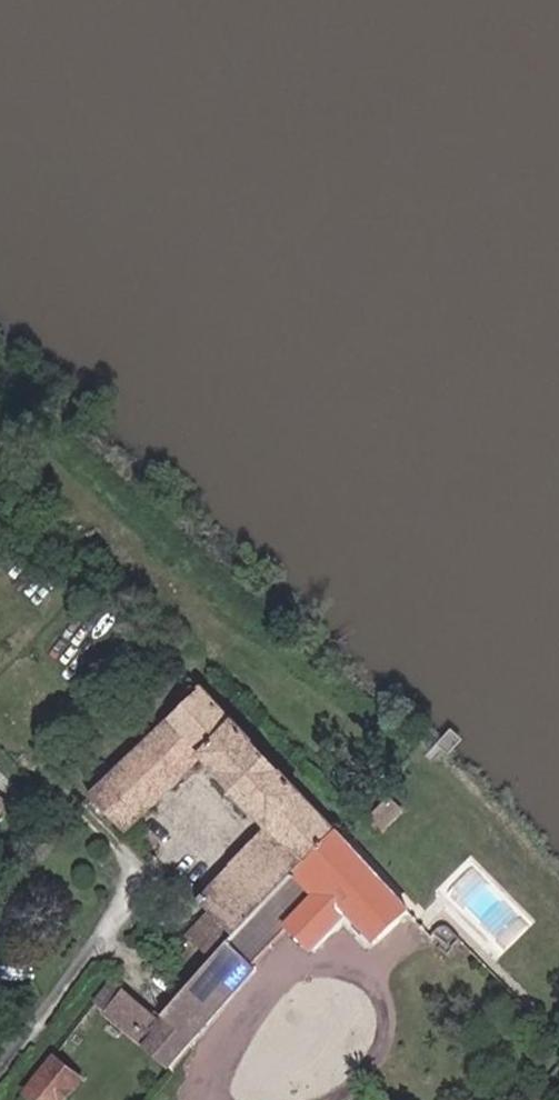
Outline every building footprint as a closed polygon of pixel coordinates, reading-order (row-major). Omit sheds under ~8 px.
[(258,911),(331,832),(191,685),(182,693),(187,698),(113,771),(102,760),(92,769),(97,774),(89,782),(94,788),(84,797),(118,833),(193,762),(261,834),(181,910),(194,922),(164,959),(194,984),(224,949),(247,922),(258,911)] [(370,947),(407,912),(331,832),(258,911),(284,934),(307,956),(342,919),(370,947)] [(251,971),(284,934),(258,911),(247,922),(224,949),(251,971)] [(91,1003),(169,1069),(220,1007),(251,971),(224,949),(194,984),(163,1020),(110,979),(91,1003)] [(31,1099),(58,1099),(80,1073),(52,1052),(23,1094),(31,1099)]
